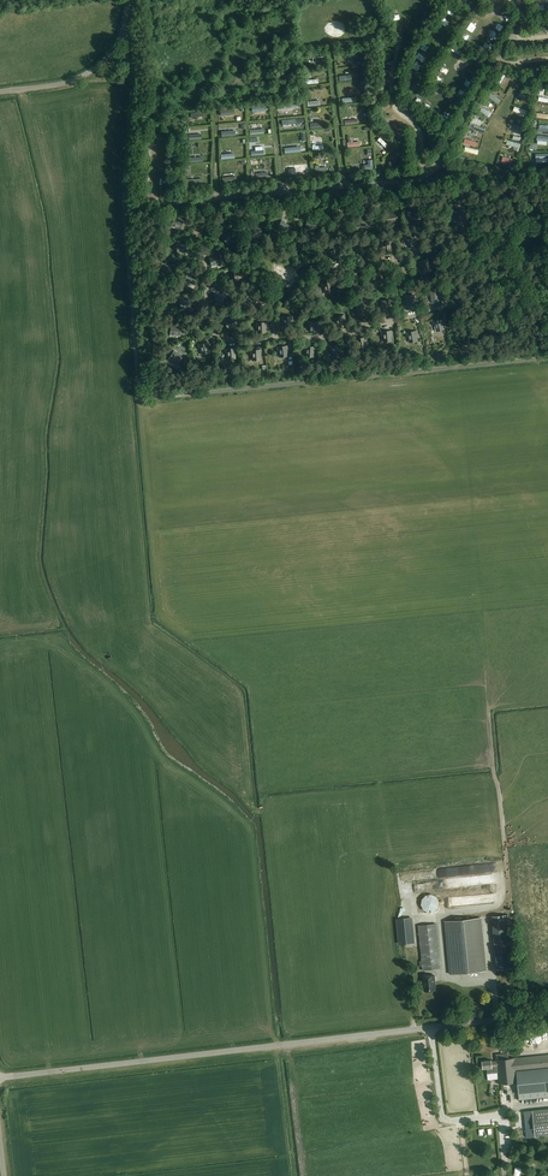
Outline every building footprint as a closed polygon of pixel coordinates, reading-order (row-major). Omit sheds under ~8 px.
[(501,76),(497,86),(502,89),(507,78),(501,76)] [(387,121),(391,118),(381,109),(378,112),(387,121)] [(479,114),(489,119),(491,114),(481,110),(479,114)] [(476,129),(480,120),(476,118),(471,126),(476,129)] [(398,131),(400,129),(391,120),(389,123),(398,131)] [(465,139),(463,145),(475,149),(477,143),(465,139)] [(263,153),(255,154),(255,147),(250,148),(251,159),(264,158),(263,153)] [(284,152),(284,155),(300,155),(300,147),(282,147),(282,152),(284,152)] [(220,153),(220,162),(234,161),(234,153),(220,153)] [(502,156),(501,162),(510,165),(511,159),(502,156)] [(188,166),(203,165),(203,157),(188,157),(188,166)] [(223,175),(223,183),(234,183),(234,175),(223,175)] [(415,214),(415,218),(417,218),(422,219),(423,212),(425,213),(425,209),(415,208),(414,212),(415,212),(415,214)] [(394,222),(398,221),(397,219),(396,213),(390,214),(389,213),(386,213),(388,224),(392,223),(392,222),(394,222)] [(360,226),(360,227),(364,228),(364,227),(366,227),(370,228),(371,227),(373,221),(366,219),(367,217),(363,216),(360,226)] [(183,221),(177,219),(177,218),(174,217),(171,227),(175,228),(175,227),(177,228),(177,227),(181,229),(182,227),(183,221)] [(307,219),(305,230),(309,231),(309,229),(311,230),(315,231),(315,229),(317,223),(310,222),(311,220),(307,219)] [(331,229),(335,230),(336,229),(337,229),(342,230),(342,228),(343,222),(337,221),(337,219),(334,219),(331,229)] [(277,230),(281,232),(281,231),(283,232),(283,231),(287,233),(288,232),(290,227),(284,223),(285,222),(282,220),(277,230)] [(261,233),(262,227),(255,226),(255,225),(251,225),(250,235),(251,235),(255,236),(255,234),(256,234),(261,235),(261,233)] [(228,245),(231,242),(230,241),(232,240),(235,237),(234,236),(230,231),(225,235),(224,234),(221,236),(228,245)] [(407,242),(408,246),(410,246),(416,245),(415,239),(416,239),(416,235),(405,236),(405,237),(406,240),(407,240),(407,242)] [(391,242),(380,244),(381,248),(382,248),(383,249),(383,254),(385,253),(391,252),(390,246),(391,245),(391,242)] [(176,244),(178,254),(182,254),(182,252),(183,252),(188,251),(187,249),(187,244),(180,245),(180,243),(176,244)] [(364,245),(354,245),(354,246),(354,250),(355,250),(355,251),(355,256),(357,255),(357,256),(363,255),(363,249),(364,249),(364,245)] [(338,257),(337,250),(338,250),(338,247),(327,248),(327,249),(328,252),(329,252),(330,254),(330,258),(332,258),(338,257)] [(212,267),(216,266),(216,265),(217,264),(221,263),(221,261),(219,255),(213,257),(212,256),(209,257),(212,267)] [(426,272),(426,273),(432,270),(427,259),(420,262),(422,266),(425,273),(426,272)] [(168,273),(168,267),(161,267),(162,265),(158,265),(157,276),(161,276),(161,274),(163,275),(167,275),(168,273)] [(406,267),(398,268),(399,273),(400,280),(402,279),(402,280),(408,279),(406,267)] [(235,281),(236,281),(239,281),(239,279),(241,279),(245,278),(245,276),(244,270),(237,272),(237,270),(233,271),(235,281)] [(197,277),(190,275),(191,273),(188,272),(183,282),(187,283),(188,282),(189,283),(193,284),(194,282),(194,283),(197,277)] [(381,272),(374,273),(374,278),(375,278),(376,285),(377,284),(377,285),(383,284),(381,272)] [(356,273),(348,274),(349,279),(349,286),(351,286),(357,285),(356,273)] [(321,284),(322,284),(323,288),(324,288),(324,290),(324,289),(326,294),(327,293),(328,293),(333,292),(331,285),(333,285),(332,281),(321,284)] [(432,297),(432,303),(434,303),(440,302),(438,289),(431,290),(432,297)] [(215,293),(216,304),(220,304),(220,302),(222,302),(226,302),(226,300),(226,294),(219,295),(219,293),(215,293)] [(255,303),(257,298),(250,296),(250,294),(247,294),(244,304),(248,305),(249,304),(251,304),(255,305),(255,303)] [(409,311),(411,311),(417,310),(414,295),(406,296),(408,305),(409,311)] [(191,307),(191,305),(190,299),(183,300),(183,299),(180,299),(181,310),(185,309),(185,308),(187,308),(191,307)] [(389,300),(381,301),(382,310),(383,310),(383,316),(385,316),(391,315),(389,300)] [(356,303),(358,311),(359,317),(360,317),(361,317),(366,316),(363,301),(356,303)] [(334,318),(334,319),(335,322),(336,322),(337,324),(338,328),(340,327),(346,325),(344,319),(345,318),(344,315),(334,318)] [(282,317),(282,321),(283,321),(283,323),(284,327),(286,327),(291,327),(291,320),(293,320),(292,316),(282,317)] [(234,317),(228,320),(227,319),(224,320),(228,330),(232,328),(232,327),(233,326),(237,325),(236,323),(234,317)] [(443,319),(433,322),(434,326),(435,326),(436,327),(437,331),(439,331),(445,329),(443,323),(444,322),(443,319)] [(318,331),(317,325),(319,324),(319,321),(308,322),(308,326),(310,326),(310,328),(310,332),(312,332),(318,331)] [(256,327),(257,327),(257,329),(258,329),(258,333),(260,333),(265,333),(265,326),(267,326),(267,323),(256,323),(256,327)] [(181,333),(181,327),(174,327),(174,325),(171,325),(170,336),(174,336),(174,335),(176,335),(180,335),(181,333)] [(381,332),(381,336),(383,336),(383,338),(383,342),(385,342),(391,341),(391,334),(392,334),(392,331),(381,332)] [(417,331),(407,333),(407,337),(409,337),(409,338),(410,343),(412,342),(418,341),(416,335),(418,334),(417,331)] [(365,341),(366,341),(366,337),(355,339),(355,340),(356,343),(357,343),(357,345),(358,345),(358,349),(360,349),(366,348),(365,341)] [(198,345),(199,349),(200,349),(201,350),(202,355),(204,354),(209,353),(208,346),(209,345),(208,342),(198,345)] [(341,345),(330,346),(330,350),(332,350),(332,352),(332,356),(334,356),(340,356),(340,349),(341,349),(341,345)] [(287,346),(277,348),(277,352),(279,351),(279,353),(280,357),(282,357),(288,356),(287,349),(288,349),(287,346)] [(305,346),(305,347),(304,351),(306,351),(306,352),(305,357),(307,357),(313,357),(314,350),(315,351),(315,347),(305,346)] [(225,349),(225,350),(226,353),(227,353),(227,355),(228,359),(230,359),(235,359),(235,352),(236,352),(236,348),(225,349)] [(261,350),(256,350),(250,350),(250,351),(250,355),(252,355),(252,356),(252,361),(254,360),(260,360),(260,353),(261,353),(261,350)] [(178,363),(182,358),(176,354),(177,353),(174,351),(168,360),(171,362),(172,361),(174,362),(177,364),(178,363)] [(472,886),(492,885),(491,877),(455,879),(456,888),(462,888),(462,886),(472,886)] [(513,968),(508,915),(492,916),(497,970),(513,968)] [(414,942),(412,918),(397,919),(399,944),(414,942)] [(446,921),(451,974),(485,971),(480,918),(446,921)] [(418,926),(423,970),(441,968),(437,924),(418,926)] [(423,977),(425,993),(436,992),(434,976),(423,977)] [(529,1053),(547,1052),(546,1041),(529,1041),(529,1053)] [(487,1079),(498,1079),(498,1084),(517,1082),(519,1099),(547,1096),(547,1055),(496,1060),(496,1061),(491,1062),(491,1060),(482,1060),(483,1068),(487,1068),(487,1079)] [(532,1110),(525,1110),(527,1137),(535,1136),(547,1135),(547,1108),(532,1110)]
